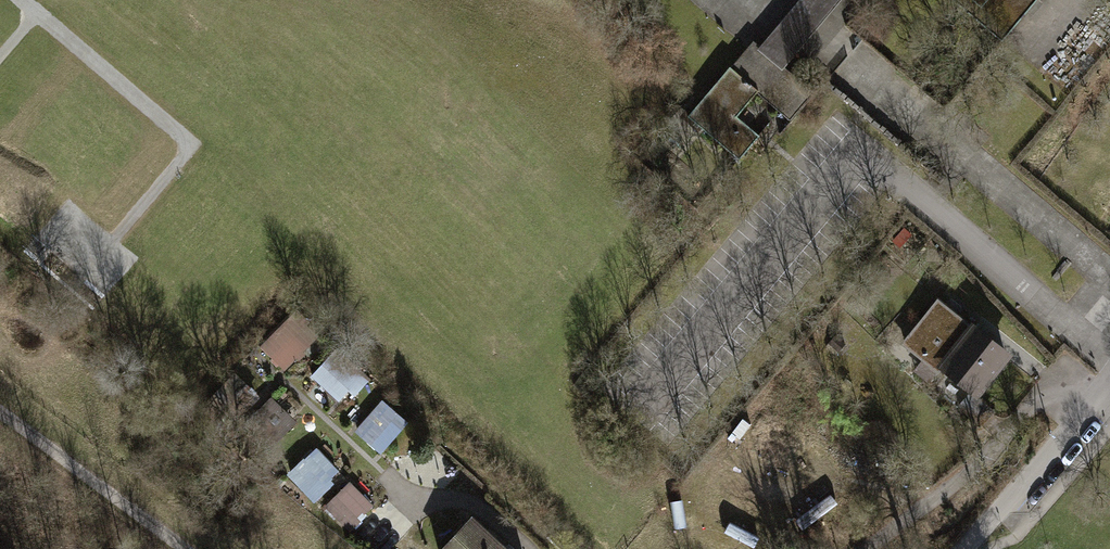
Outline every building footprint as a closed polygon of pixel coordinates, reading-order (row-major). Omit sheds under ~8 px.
[(757,46),(784,68),(841,0),(796,0),(757,46)] [(786,121),(804,99),(745,50),(729,69),(725,66),(683,116),(734,159),(755,135),(732,116),(752,92),(786,121)] [(945,364),(977,391),(1006,356),(938,301),(904,343),(939,371),(945,364)] [(301,325),(304,321),(290,308),(254,345),(280,371),(313,337),(301,325)] [(364,378),(329,348),(304,377),(333,402),(339,395),(345,400),(364,378)] [(236,365),(211,393),(233,414),(259,386),(236,365)] [(971,393),(959,406),(980,425),(992,412),(971,393)] [(291,422),(266,397),(239,423),(264,448),(291,422)] [(384,421),(370,409),(351,432),(373,451),(395,425),(386,418),(384,421)] [(296,455),(281,470),(311,503),(329,487),(325,483),(329,479),(326,476),(332,470),(312,448),(300,459),(296,455)] [(367,506),(343,483),(320,506),(344,530),(367,506)] [(471,518),(442,548),(504,548),(471,518)]
